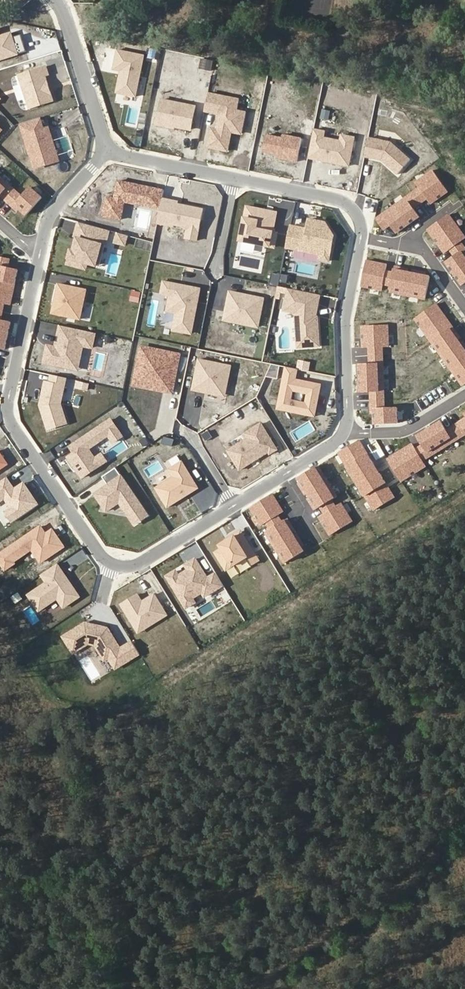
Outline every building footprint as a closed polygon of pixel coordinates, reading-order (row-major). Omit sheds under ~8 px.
[(22,53),(15,29),(2,32),(0,25),(0,60),(22,53)] [(145,56),(118,51),(115,69),(120,70),(115,93),(137,97),(145,56)] [(47,63),(19,71),(31,108),(58,99),(47,63)] [(241,95),(210,89),(206,108),(214,110),(207,145),(230,150),(234,130),(244,132),(249,108),(238,105),(241,95)] [(197,106),(161,99),(155,126),(191,133),(197,106)] [(133,105),(129,120),(138,122),(142,107),(133,105)] [(47,117),(19,126),(34,173),(62,164),(47,117)] [(356,138),(313,129),(307,158),(350,167),(356,138)] [(378,139),(367,137),(363,158),(382,162),(399,175),(411,161),(399,151),(406,142),(395,133),(380,130),(378,139)] [(300,138),(267,132),(264,150),(297,156),(300,138)] [(395,235),(418,219),(412,210),(426,200),(429,206),(446,194),(431,172),(413,184),(418,190),(374,220),(382,231),(389,226),(395,235)] [(1,198),(26,219),(43,198),(29,186),(22,195),(0,177),(0,200),(1,198)] [(138,206),(159,210),(161,200),(162,192),(117,183),(113,200),(105,198),(101,217),(120,221),(124,203),(127,204),(127,201),(138,204),(138,206)] [(184,240),(196,242),(202,211),(176,205),(177,203),(161,200),(159,210),(156,225),(172,228),(173,226),(186,229),(184,240)] [(278,213),(246,206),(239,240),(274,247),(277,233),(273,233),(278,213)] [(459,243),(464,240),(447,216),(428,230),(444,254),(450,250),(455,257),(444,264),(460,287),(464,284),(464,252),(459,243)] [(306,231),(291,227),(286,250),(319,257),(319,261),(331,263),(336,237),(327,222),(309,218),(306,231)] [(106,241),(110,242),(111,236),(114,227),(83,219),(79,234),(82,234),(78,247),(76,246),(72,260),(82,263),(84,257),(90,259),(101,262),(106,241)] [(0,258),(0,350),(3,351),(20,262),(0,258)] [(401,273),(401,270),(393,268),(392,274),(383,273),(385,266),(364,262),(359,288),(380,292),(381,286),(389,287),(388,294),(423,301),(428,278),(423,277),(419,276),(419,274),(411,272),(410,275),(405,274),(401,273)] [(55,310),(83,316),(89,287),(61,281),(55,310)] [(172,332),(191,336),(200,291),(189,289),(189,292),(183,290),(184,288),(164,284),(162,296),(170,298),(167,313),(176,315),(172,332)] [(308,292),(288,289),(283,311),(297,313),(298,349),(321,347),(318,317),(313,315),(315,304),(305,301),(308,292)] [(266,299),(229,291),(223,321),(260,329),(266,299)] [(461,388),(464,385),(464,354),(464,352),(464,351),(464,348),(461,343),(459,345),(456,341),(454,337),(456,336),(434,305),(413,321),(461,388)] [(81,348),(90,350),(94,335),(58,327),(56,336),(59,337),(57,345),(56,350),(53,349),(45,347),(41,364),(68,370),(70,361),(78,363),(81,348)] [(373,426),(396,425),(396,410),(383,410),(381,349),(387,348),(386,327),(360,328),(361,349),(367,349),(368,366),(358,366),(358,394),(369,394),(369,411),(372,411),(373,426)] [(164,382),(172,384),(178,357),(140,350),(133,386),(141,388),(142,381),(163,386),(164,382)] [(232,366),(198,359),(191,392),(219,397),(221,387),(227,388),(232,366)] [(68,370),(76,372),(78,363),(70,361),(68,370)] [(47,431),(66,425),(60,406),(66,380),(50,376),(49,384),(44,383),(39,407),(47,431)] [(322,385),(284,377),(277,409),(316,417),(322,385)] [(141,388),(170,394),(172,384),(164,382),(163,386),(142,381),(141,388)] [(451,422),(454,426),(450,429),(445,432),(439,423),(416,438),(421,447),(414,451),(410,446),(386,461),(400,483),(424,468),(421,462),(464,435),(464,414),(451,422)] [(111,419),(69,446),(74,454),(68,458),(82,478),(107,462),(97,446),(108,439),(111,444),(123,436),(111,419)] [(248,438),(227,451),(239,471),(277,449),(261,423),(244,433),(248,438)] [(363,497),(372,512),(393,499),(357,442),(337,455),(346,470),(350,477),(359,490),(363,497)] [(198,489),(180,463),(168,471),(173,479),(155,490),(168,510),(198,489)] [(328,536),(351,522),(340,505),(335,508),(330,501),(336,498),(317,467),(297,479),(300,483),(302,487),(299,489),(304,496),(306,495),(309,499),(311,502),(309,504),(313,511),(319,508),(323,515),(318,518),(328,536)] [(120,474),(93,494),(105,512),(119,502),(136,526),(150,516),(120,474)] [(37,506),(24,487),(19,490),(15,489),(13,491),(5,479),(0,482),(0,502),(4,500),(10,510),(4,514),(11,523),(37,506)] [(283,565),(302,552),(300,548),(297,544),(300,543),(295,535),(293,537),(290,533),(288,529),(290,527),(286,520),(281,523),(276,516),(282,513),(271,495),(248,509),(259,527),(265,524),(269,531),(264,534),(283,565)] [(63,548),(51,531),(45,535),(39,531),(38,529),(0,554),(0,570),(2,572),(11,566),(10,565),(28,552),(37,565),(63,548)] [(246,559),(251,567),(258,562),(240,533),(218,547),(220,550),(213,554),(224,572),(246,559)] [(199,573),(201,572),(194,560),(184,567),(187,572),(177,578),(174,573),(165,578),(185,609),(194,604),(191,600),(201,594),(203,598),(222,587),(215,575),(206,580),(203,576),(201,577),(199,573)] [(46,584),(61,574),(56,566),(40,576),(46,584)] [(61,574),(46,584),(27,597),(38,612),(56,600),(62,609),(78,598),(61,574)] [(166,617),(153,595),(141,603),(136,595),(119,606),(132,626),(142,620),(147,629),(166,617)] [(137,635),(147,629),(142,620),(132,626),(137,635)] [(115,670),(138,655),(131,643),(119,651),(106,630),(84,625),(62,638),(72,654),(87,645),(94,647),(104,662),(108,659),(115,670)]
